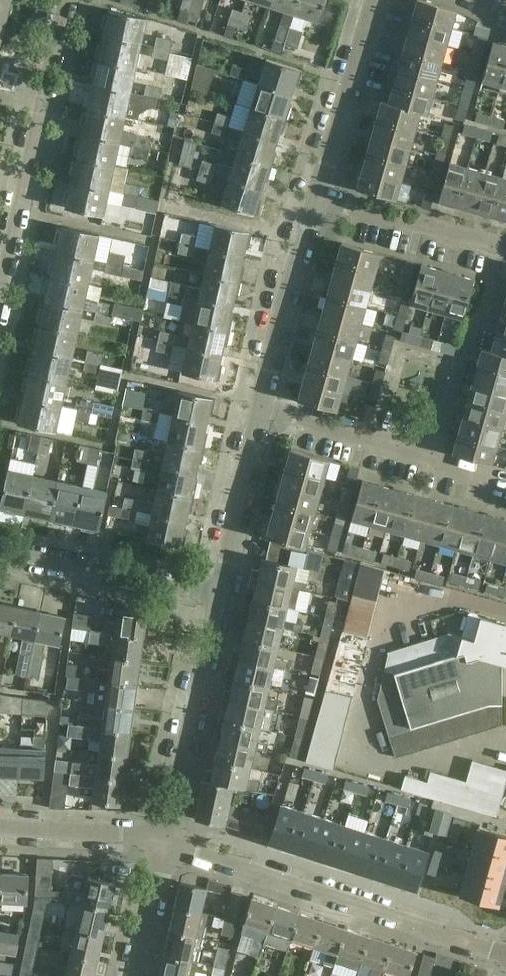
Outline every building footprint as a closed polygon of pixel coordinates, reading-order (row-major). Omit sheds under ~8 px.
[(180,9),(189,12),(193,0),(183,0),(180,9)] [(189,12),(199,15),(204,0),(193,0),(189,12)] [(270,6),(294,13),(298,0),(272,0),(270,6)] [(294,13),(318,21),(325,0),(298,0),(294,13)] [(413,16),(452,26),(457,10),(423,0),(417,0),(413,16)] [(165,6),(150,1),(147,11),(162,15),(165,6)] [(0,3),(0,28),(3,29),(9,5),(0,3)] [(242,11),(232,8),(227,24),(237,27),(242,11)] [(147,18),(109,10),(103,34),(141,43),(147,18)] [(252,14),(242,11),(237,27),(247,30),(252,14)] [(452,26),(413,16),(408,33),(447,44),(452,26)] [(290,27),(280,24),(275,39),(285,42),(290,27)] [(490,29),(476,25),(474,32),(480,34),(488,36),(490,29)] [(447,44),(408,33),(403,51),(442,61),(447,44)] [(141,43),(103,34),(98,59),(136,67),(141,43)] [(488,36),(480,34),(475,49),(484,52),(488,36)] [(173,40),(157,36),(155,46),(170,50),(173,40)] [(266,36),(263,47),(271,50),(281,53),(285,42),(275,39),(266,36)] [(487,61),(482,80),(499,85),(505,60),(505,45),(493,42),(487,61)] [(170,50),(155,46),(152,56),(168,60),(169,55),(170,50)] [(442,61),(403,51),(398,68),(437,79),(442,61)] [(191,61),(169,55),(168,60),(166,73),(187,79),(191,61)] [(474,55),(470,69),(478,72),(482,58),(474,55)] [(136,67),(98,59),(92,83),(130,92),(136,67)] [(302,70),(266,59),(258,83),(291,94),(294,85),(297,86),(302,70)] [(248,70),(233,65),(230,74),(245,79),(248,70)] [(437,79),(398,68),(393,86),(432,97),(437,79)] [(478,72),(470,69),(466,83),(474,85),(478,72)] [(258,83),(245,79),(230,74),(227,84),(255,93),(251,107),(287,118),(292,103),(289,102),(291,94),(258,83)] [(130,92),(92,83),(87,108),(125,116),(128,102),(158,108),(160,99),(144,95),(130,92)] [(162,89),(146,85),(144,95),(160,99),(162,89)] [(393,86),(389,103),(388,103),(420,112),(420,113),(427,115),(432,97),(393,86)] [(464,91),(460,104),(468,107),(472,93),(464,91)] [(389,103),(382,101),(377,118),(415,129),(420,113),(420,112),(388,103),(389,103)] [(468,107),(460,104),(456,118),(464,120),(468,107)] [(287,118),(251,107),(243,131),(276,141),(279,133),(282,134),(287,118)] [(125,116),(87,108),(82,133),(119,142),(120,141),(149,147),(151,137),(122,131),(125,116)] [(233,117),(218,112),(215,122),(230,127),(233,117)] [(476,120),(488,124),(491,115),(478,112),(476,120)] [(505,119),(491,115),(488,124),(503,128),(505,119)] [(415,129),(377,118),(372,136),(410,146),(415,129)] [(243,131),(230,127),(215,122),(212,132),(240,141),(236,155),(272,166),(277,151),(274,150),(276,141),(243,131)] [(445,123),(441,136),(450,139),(454,125),(445,123)] [(463,133),(476,137),(479,128),(465,124),(463,133)] [(492,132),(479,128),(476,137),(490,140),(492,132)] [(119,142),(82,133),(76,158),(114,166),(117,151),(147,157),(149,147),(120,141),(119,142)] [(505,145),(505,135),(500,134),(498,142),(505,145)] [(410,146),(372,136),(367,153),(406,164),(410,146)] [(450,139),(441,136),(437,151),(446,153),(450,139)] [(406,164),(367,153),(362,170),(401,181),(406,164)] [(272,166),(236,155),(232,169),(203,160),(200,170),(216,175),(229,179),(261,189),(264,180),(268,182),(272,166)] [(114,166),(76,158),(71,182),(109,191),(114,166)] [(435,158),(431,171),(440,173),(444,160),(435,158)] [(450,162),(444,182),(439,201),(457,206),(468,167),(450,162)] [(188,167),(176,163),(170,188),(182,191),(188,167)] [(485,171),(468,167),(457,206),(474,211),(485,171)] [(200,170),(197,180),(213,185),(216,175),(200,170)] [(401,181),(362,170),(357,188),(396,199),(401,181)] [(440,173),(431,171),(427,185),(436,187),(440,173)] [(503,176),(485,171),(474,211),(492,216),(503,176)] [(503,176),(492,216),(505,220),(505,177),(503,176)] [(261,189),(229,179),(221,203),(257,215),(262,199),(259,197),(261,189)] [(109,191),(71,182),(65,207),(103,215),(109,191)] [(141,186),(125,183),(122,193),(138,196),(141,186)] [(434,195),(425,192),(421,206),(430,209),(434,195)] [(138,196),(122,193),(120,203),(136,206),(138,196)] [(215,224),(201,221),(197,237),(181,233),(179,243),(195,247),(210,250),(243,257),(245,248),(249,249),(252,232),(215,224)] [(61,226),(61,227),(56,251),(94,259),(99,234),(61,226)] [(381,253),(342,242),(337,261),(376,271),(381,253)] [(195,247),(179,243),(177,253),(193,257),(195,247)] [(243,257),(210,250),(204,274),(242,282),(245,266),(241,265),(243,257)] [(94,259),(56,251),(50,275),(88,284),(94,259)] [(109,252),(107,262),(123,266),(125,256),(109,252)] [(376,271),(337,261),(332,278),(371,288),(376,271)] [(421,264),(411,303),(429,308),(440,269),(421,264)] [(405,265),(402,277),(402,278),(411,281),(411,279),(414,267),(405,265)] [(145,271),(123,266),(121,276),(142,280),(145,271)] [(186,282),(186,269),(165,268),(164,281),(186,282)] [(457,274),(440,269),(429,308),(446,313),(457,274)] [(242,282),(204,274),(201,288),(187,286),(171,282),(169,292),(233,306),(235,297),(238,297),(242,282)] [(474,279),(457,274),(446,313),(464,318),(474,279)] [(88,284),(50,275),(45,300),(83,308),(96,311),(112,314),(140,320),(143,308),(114,302),(114,304),(99,301),(85,298),(88,284)] [(371,288),(332,278),(327,295),(366,306),(371,288)] [(411,281),(402,278),(398,292),(407,294),(411,281)] [(233,306),(169,292),(167,302),(183,305),(179,320),(194,323),(231,331),(235,315),(231,314),(233,306)] [(366,306),(327,295),(322,313),(361,324),(366,306)] [(83,308),(45,300),(40,324),(78,333),(83,308)] [(402,301),(398,314),(407,317),(411,303),(402,301)] [(112,314),(96,311),(94,321),(110,324),(112,314)] [(361,324),(322,313),(317,331),(356,342),(361,324)] [(407,317),(398,314),(394,328),(403,331),(407,317)] [(501,316),(496,334),(505,337),(505,318),(501,316)] [(418,332),(452,339),(454,329),(420,322),(418,332)] [(231,331),(194,323),(191,336),(176,334),(160,331),(158,341),(174,344),(189,347),(222,354),(224,346),(228,346),(231,331)] [(78,333),(40,324),(34,349),(72,357),(78,333)] [(356,342),(317,331),(313,347),(351,358),(356,342)] [(407,332),(404,341),(419,345),(421,336),(407,332)] [(386,334),(382,349),(391,351),(395,336),(386,334)] [(496,334),(491,351),(505,355),(505,337),(496,334)] [(434,340),(421,336),(419,345),(432,348),(434,340)] [(174,344),(158,341),(156,351),(172,354),(174,344)] [(442,342),(439,351),(454,354),(456,346),(442,342)] [(222,354),(189,347),(183,372),(221,380),(224,364),(220,363),(222,354)] [(351,358),(313,347),(308,365),(346,375),(351,358)] [(477,366),(505,373),(505,355),(491,351),(482,348),(477,366)] [(72,357),(34,349),(29,373),(67,381),(72,357)] [(391,351),(382,349),(379,361),(387,364),(391,351)] [(88,350),(86,360),(102,363),(104,353),(88,350)] [(137,383),(140,357),(116,354),(113,380),(137,383)] [(102,363),(86,360),(84,370),(99,373),(102,363)] [(346,375),(308,365),(303,382),(342,393),(342,392),(346,375)] [(477,366),(473,383),(505,392),(505,373),(477,366)] [(377,369),(373,382),(382,385),(385,371),(377,369)] [(67,381),(29,373),(24,397),(62,406),(67,381)] [(119,383),(98,379),(96,388),(117,393),(119,383)] [(342,393),(303,382),(298,399),(337,410),(340,399),(346,401),(348,394),(342,392),(342,393)] [(382,385),(373,382),(369,396),(378,399),(382,385)] [(473,383),(468,401),(505,411),(505,392),(473,383)] [(215,398),(178,390),(173,416),(207,423),(208,414),(212,415),(215,398)] [(62,406),(24,397),(18,422),(56,431),(62,406)] [(77,399),(75,408),(91,412),(93,402),(77,399)] [(146,399),(144,409),(160,412),(162,402),(146,399)] [(468,401),(463,418),(501,429),(505,412),(505,411),(468,401)] [(367,404),(363,417),(363,418),(372,420),(376,406),(367,404)] [(91,412),(75,408),(73,418),(89,422),(91,412)] [(160,412),(144,409),(142,419),(158,422),(160,412)] [(207,423),(173,416),(168,440),(205,448),(208,432),(205,431),(207,423)] [(501,429),(463,418),(458,435),(497,446),(501,429)] [(31,434),(31,435),(28,450),(38,452),(41,436),(31,434)] [(497,446),(458,435),(453,453),(492,464),(497,446)] [(51,438),(41,436),(38,452),(48,454),(51,438)] [(152,449),(151,451),(149,461),(162,464),(196,472),(198,463),(201,463),(205,448),(168,440),(165,452),(152,449)] [(77,460),(87,462),(90,446),(80,444),(77,460)] [(100,449),(90,446),(87,462),(97,465),(100,449)] [(133,458),(149,461),(151,451),(135,448),(133,458)] [(291,449),(286,467),(325,477),(330,460),(291,449)] [(149,461),(133,458),(131,468),(147,471),(149,461)] [(196,472),(162,464),(157,489),(194,497),(198,481),(194,480),(196,472)] [(360,468),(351,466),(347,480),(356,482),(360,468)] [(325,477),(286,467),(281,484),(320,495),(325,477)] [(33,475),(8,469),(0,507),(25,513),(33,475)] [(58,480),(33,475),(25,513),(49,518),(58,480)] [(82,485),(58,480),(49,518),(74,523),(82,485)] [(363,480),(357,499),(352,519),(370,524),(381,485),(363,480)] [(320,495),(281,484),(276,501),(315,512),(320,495)] [(107,491),(82,485),(74,523),(99,529),(107,491)] [(399,490),(381,485),(370,524),(388,529),(399,490)] [(345,487),(341,501),(350,503),(354,489),(345,487)] [(194,497),(157,489),(154,503),(125,497),(123,507),(186,520),(188,512),(191,512),(194,497)] [(416,495),(399,490),(388,529),(405,533),(416,495)] [(433,500),(416,495),(405,533),(422,538),(433,500)] [(450,504),(433,500),(422,538),(439,543),(450,504)] [(315,512),(276,501),(271,518),(310,529),(315,512)] [(350,503),(341,501),(338,515),(346,517),(350,503)] [(468,509),(450,504),(439,543),(457,548),(468,509)] [(186,520),(123,507),(121,517),(150,523),(147,538),(184,546),(187,530),(184,529),(186,520)] [(485,514),(468,509),(457,548),(475,552),(485,514)] [(502,519),(485,514),(475,552),(491,557),(502,519)] [(310,529),(271,518),(266,536),(271,538),(295,544),(305,547),(310,529)] [(502,519),(491,557),(505,561),(505,520),(502,519)] [(336,522),(332,535),(340,538),(344,524),(336,522)] [(340,538),(332,535),(328,550),(337,552),(340,538)] [(295,544),(271,538),(266,559),(303,568),(303,567),(306,552),(294,549),(295,544)] [(347,554),(361,557),(363,548),(350,545),(347,554)] [(377,552),(363,548),(361,557),(374,561),(377,552)] [(382,563),(396,567),(398,558),(384,554),(382,563)] [(266,559),(262,558),(259,570),(252,568),(250,577),(299,589),(306,591),(310,569),(303,567),(303,568),(266,559)] [(411,561),(398,558),(396,567),(408,570),(411,561)] [(360,563),(345,559),(335,597),(351,601),(353,594),(360,563)] [(386,569),(360,563),(353,594),(378,600),(386,569)] [(493,580),(495,568),(465,563),(463,575),(493,580)] [(415,578),(428,582),(431,573),(417,570),(415,578)] [(444,577),(431,573),(428,582),(442,586),(444,577)] [(451,582),(465,586),(468,577),(454,573),(451,582)] [(299,589),(250,577),(248,586),(255,587),(253,599),(288,607),(295,609),(299,589)] [(480,581),(468,577),(465,586),(478,589),(480,581)] [(310,601),(321,603),(325,582),(314,580),(310,601)] [(485,591),(500,595),(502,587),(488,583),(485,591)] [(350,606),(375,612),(378,600),(353,594),(351,601),(350,606)] [(288,607),(253,599),(250,610),(243,608),(241,617),(283,627),(294,630),(295,622),(285,620),(288,607)] [(338,602),(329,600),(325,616),(334,618),(338,602)] [(0,603),(0,634),(0,632),(12,635),(18,606),(0,603)] [(94,606),(75,603),(72,627),(90,630),(91,630),(94,606)] [(41,611),(18,606),(12,635),(24,637),(15,673),(28,676),(28,675),(41,611)] [(350,606),(346,618),(372,624),(375,612),(350,606)] [(119,609),(117,623),(105,621),(105,622),(103,632),(115,633),(115,634),(143,638),(147,613),(119,609)] [(65,616),(41,611),(28,675),(39,677),(44,654),(43,654),(45,642),(59,645),(61,636),(65,616)] [(481,617),(468,613),(461,636),(463,637),(458,653),(472,649),(471,650),(489,645),(505,650),(505,624),(481,617)] [(334,618),(325,616),(320,636),(329,638),(334,618)] [(283,627),(241,617),(239,626),(246,627),(243,638),(279,647),(283,627)] [(372,624),(346,618),(343,630),(369,636),(372,624)] [(115,633),(103,632),(91,630),(90,630),(89,642),(102,644),(102,643),(114,644),(112,657),(140,661),(143,638),(115,634),(115,633)] [(369,636),(343,630),(340,642),(366,648),(369,636)] [(452,634),(442,637),(448,657),(458,653),(463,637),(452,634)] [(329,638),(320,636),(315,656),(325,658),(329,638)] [(448,657),(442,637),(429,641),(434,661),(448,657)] [(279,647),(243,638),(241,650),(234,649),(232,658),(285,670),(289,671),(292,661),(276,657),(279,647)] [(434,661),(429,641),(415,645),(421,665),(434,661)] [(366,648),(340,642),(337,654),(363,660),(366,648)] [(472,649),(458,653),(448,657),(434,661),(421,665),(408,669),(394,673),(389,654),(388,654),(378,698),(400,691),(404,703),(408,714),(411,725),(424,722),(435,718),(447,715),(459,711),(471,708),(482,704),(494,701),(501,724),(502,663),(505,664),(505,650),(489,645),(471,650),(472,649)] [(421,665),(415,645),(402,650),(408,669),(421,665)] [(408,669),(402,650),(389,654),(394,673),(408,669)] [(363,660),(337,654),(334,666),(360,672),(363,660)] [(325,658),(315,656),(311,672),(321,675),(325,658)] [(140,661),(112,657),(110,670),(98,668),(96,679),(96,680),(137,685),(140,661)] [(285,670),(232,658),(230,666),(237,668),(234,679),(269,687),(271,678),(283,681),(285,670)] [(78,665),(68,663),(66,675),(76,677),(78,665)] [(360,672),(334,666),(331,678),(356,684),(360,672)] [(319,678),(310,675),(305,692),(315,695),(319,678)] [(96,679),(84,677),(82,689),(96,691),(94,703),(106,705),(134,709),(137,685),(96,680),(96,679)] [(356,684),(331,678),(328,690),(353,696),(356,684)] [(269,687),(234,679),(232,690),(225,689),(222,698),(274,710),(276,710),(279,700),(267,697),(269,687)] [(353,696),(328,690),(325,702),(350,708),(353,696)] [(378,699),(381,709),(404,703),(400,691),(378,698),(378,699)] [(0,693),(0,712),(22,713),(23,696),(0,693)] [(55,701),(23,696),(22,713),(47,716),(54,707),(55,701)] [(314,698),(305,696),(300,716),(309,718),(314,698)] [(274,710),(222,698),(220,706),(227,708),(225,720),(260,728),(270,730),(274,710)] [(494,701),(482,704),(489,728),(501,724),(494,701)] [(350,708),(325,702),(322,714),(347,720),(350,708)] [(381,709),(384,721),(408,714),(404,703),(381,709)] [(489,728),(482,704),(471,708),(478,731),(489,728)] [(134,709),(106,705),(104,719),(93,717),(93,715),(80,714),(78,722),(61,719),(61,723),(69,724),(131,733),(134,709)] [(478,731),(471,708),(459,711),(466,735),(478,731)] [(466,735),(459,711),(447,715),(454,738),(466,735)] [(347,720),(322,714),(319,725),(344,732),(347,720)] [(384,721),(388,732),(411,725),(408,714),(384,721)] [(454,738),(447,715),(435,718),(442,742),(454,738)] [(309,718),(300,716),(295,736),(304,738),(309,718)] [(442,742),(435,718),(424,722),(430,745),(442,742)] [(260,728),(225,720),(222,730),(215,729),(213,737),(255,747),(260,728)] [(430,745),(424,722),(411,725),(415,737),(419,748),(430,745)] [(131,733),(69,724),(68,736),(89,739),(89,736),(101,738),(99,753),(127,757),(131,733)] [(344,732),(319,725),(316,737),(341,744),(344,732)] [(391,744),(415,737),(411,725),(388,732),(391,744)] [(45,736),(33,735),(33,744),(20,743),(20,748),(18,776),(44,777),(45,750),(45,736)] [(304,738),(295,736),(290,756),(299,758),(304,738)] [(255,747),(213,737),(211,746),(218,748),(215,759),(250,768),(255,747)] [(341,744),(316,737),(313,749),(338,756),(341,744)] [(395,755),(419,748),(415,737),(391,744),(395,755)] [(0,747),(0,775),(18,776),(20,748),(0,747)] [(338,756),(313,749),(310,761),(335,768),(338,756)] [(127,757),(99,753),(98,765),(73,761),(72,773),(124,780),(127,757)] [(250,768),(215,759),(213,770),(206,769),(204,779),(234,786),(245,789),(246,788),(258,791),(261,781),(248,777),(250,768)] [(472,760),(466,781),(466,783),(478,786),(485,763),(472,760)] [(485,763),(478,786),(491,790),(497,767),(485,763)] [(491,790),(503,793),(505,783),(505,769),(497,767),(491,790)] [(305,768),(302,776),(314,779),(315,773),(316,771),(305,768)] [(54,770),(52,788),(50,807),(65,808),(66,796),(67,783),(95,787),(93,800),(121,804),(124,780),(72,773),(54,770)] [(430,770),(427,781),(424,795),(435,798),(442,774),(430,770)] [(315,773),(314,779),(325,782),(328,774),(316,771),(315,773)] [(442,774),(435,798),(447,801),(454,777),(442,774)] [(405,775),(401,788),(424,795),(427,781),(405,775)] [(454,777),(447,801),(459,805),(466,783),(466,781),(454,777)] [(203,779),(195,818),(210,822),(210,821),(225,824),(261,836),(267,817),(229,804),(234,786),(204,779),(203,779)] [(346,780),(344,788),(355,791),(357,785),(358,783),(346,780)] [(357,785),(355,791),(367,794),(369,787),(358,783),(357,785)] [(497,815),(503,793),(491,790),(478,786),(466,783),(459,805),(497,815)] [(308,801),(323,801),(323,786),(309,785),(308,801)] [(388,792),(386,800),(397,803),(399,798),(399,795),(388,792)] [(399,798),(397,803),(409,806),(411,799),(399,795),(399,798)] [(420,801),(417,813),(424,815),(428,804),(420,801)] [(282,804),(270,841),(292,848),(303,811),(282,804)] [(436,809),(435,811),(431,829),(446,833),(451,813),(436,809)] [(303,811),(292,848),(312,855),(324,818),(303,811)] [(324,818),(312,855),(333,861),(345,825),(324,818)] [(345,825),(333,861),(353,868),(365,831),(345,825)] [(452,827),(448,839),(456,841),(460,829),(452,827)] [(473,850),(505,860),(505,836),(479,829),(473,850)] [(365,831),(353,868),(374,875),(386,838),(365,831)] [(386,838),(374,875),(394,881),(406,845),(386,838)] [(406,845),(394,881),(416,888),(428,852),(406,845)] [(435,850),(431,861),(439,863),(443,852),(435,850)] [(467,871),(504,882),(505,875),(505,860),(473,850),(467,871)] [(38,858),(37,878),(36,900),(47,901),(51,901),(52,879),(53,859),(38,858)] [(431,861),(427,872),(435,875),(439,863),(431,861)] [(467,871),(461,893),(498,903),(504,882),(467,871)] [(29,874),(2,873),(1,899),(27,901),(29,874)] [(87,877),(84,893),(69,889),(66,902),(81,903),(109,910),(115,884),(87,877)] [(207,888),(181,882),(175,907),(201,913),(201,912),(207,888)] [(231,891),(226,911),(225,918),(236,921),(243,894),(231,891)] [(276,905),(252,897),(244,923),(241,934),(254,939),(249,953),(250,953),(260,956),(264,942),(276,905)] [(47,901),(36,900),(36,903),(32,918),(43,921),(47,901)] [(109,910),(81,903),(76,928),(103,935),(109,910)] [(300,913),(276,905),(264,942),(288,950),(291,938),(300,913)] [(201,913),(175,907),(170,930),(204,938),(209,914),(201,912),(201,913)] [(323,920),(300,913),(291,938),(315,946),(323,920)] [(43,921),(32,918),(27,944),(38,947),(43,921)] [(236,921),(225,918),(221,933),(233,936),(236,921)] [(314,946),(310,958),(334,966),(336,961),(346,928),(323,920),(315,946),(314,946)] [(103,935),(76,928),(70,954),(97,961),(103,935)] [(369,936),(346,928),(336,961),(359,969),(361,961),(369,936)] [(204,938),(170,930),(164,954),(198,962),(204,938)] [(369,936),(361,961),(373,965),(370,975),(382,975),(384,969),(385,969),(384,968),(392,943),(369,936)] [(0,941),(0,953),(17,956),(19,944),(0,941)] [(392,943),(384,968),(385,969),(384,969),(406,975),(408,975),(416,951),(392,943)] [(38,947),(27,944),(21,970),(32,972),(38,947)] [(218,951),(214,966),(226,969),(229,953),(218,951)] [(70,954),(65,975),(94,975),(97,961),(70,954)] [(164,954),(159,975),(195,975),(198,962),(164,954)] [(424,954),(418,975),(431,975),(436,958),(424,954)] [(0,961),(0,972),(13,974),(14,963),(0,961)] [(214,966),(212,975),(224,975),(226,969),(214,966)]
